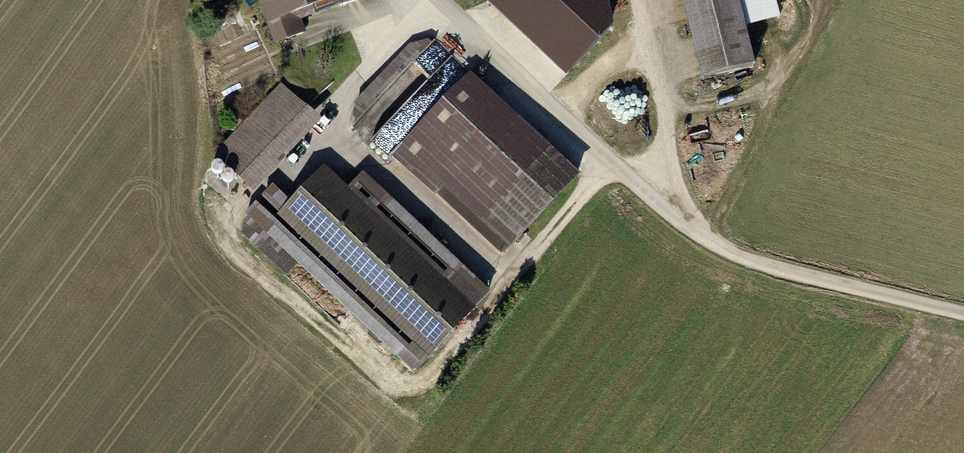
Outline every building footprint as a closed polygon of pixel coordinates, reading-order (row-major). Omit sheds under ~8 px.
[(287,48),(317,37),(311,21),(362,2),(361,0),(270,0),(287,48)] [(493,4),(569,75),(606,35),(600,0),(497,0),(493,4)] [(716,81),(770,68),(755,0),(697,0),(716,81)] [(595,173),(478,74),(408,157),(525,256),(595,173)] [(330,124),(286,84),(221,155),(265,196),(330,124)] [(501,292),(368,175),(354,190),(332,170),(299,208),(279,190),(252,220),(427,375),(501,292)]
